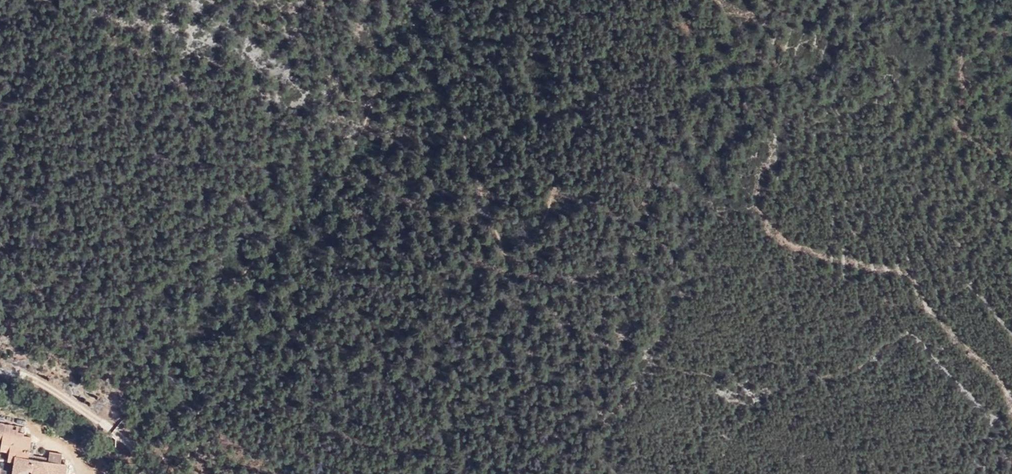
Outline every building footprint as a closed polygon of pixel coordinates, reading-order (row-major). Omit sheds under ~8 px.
[(17,473),(17,472),(16,472),(16,471),(15,471),(15,470),(14,470),(14,469),(10,469),(11,454),(5,453),(6,450),(0,450),(1,444),(0,444),(0,473),(17,473)]
